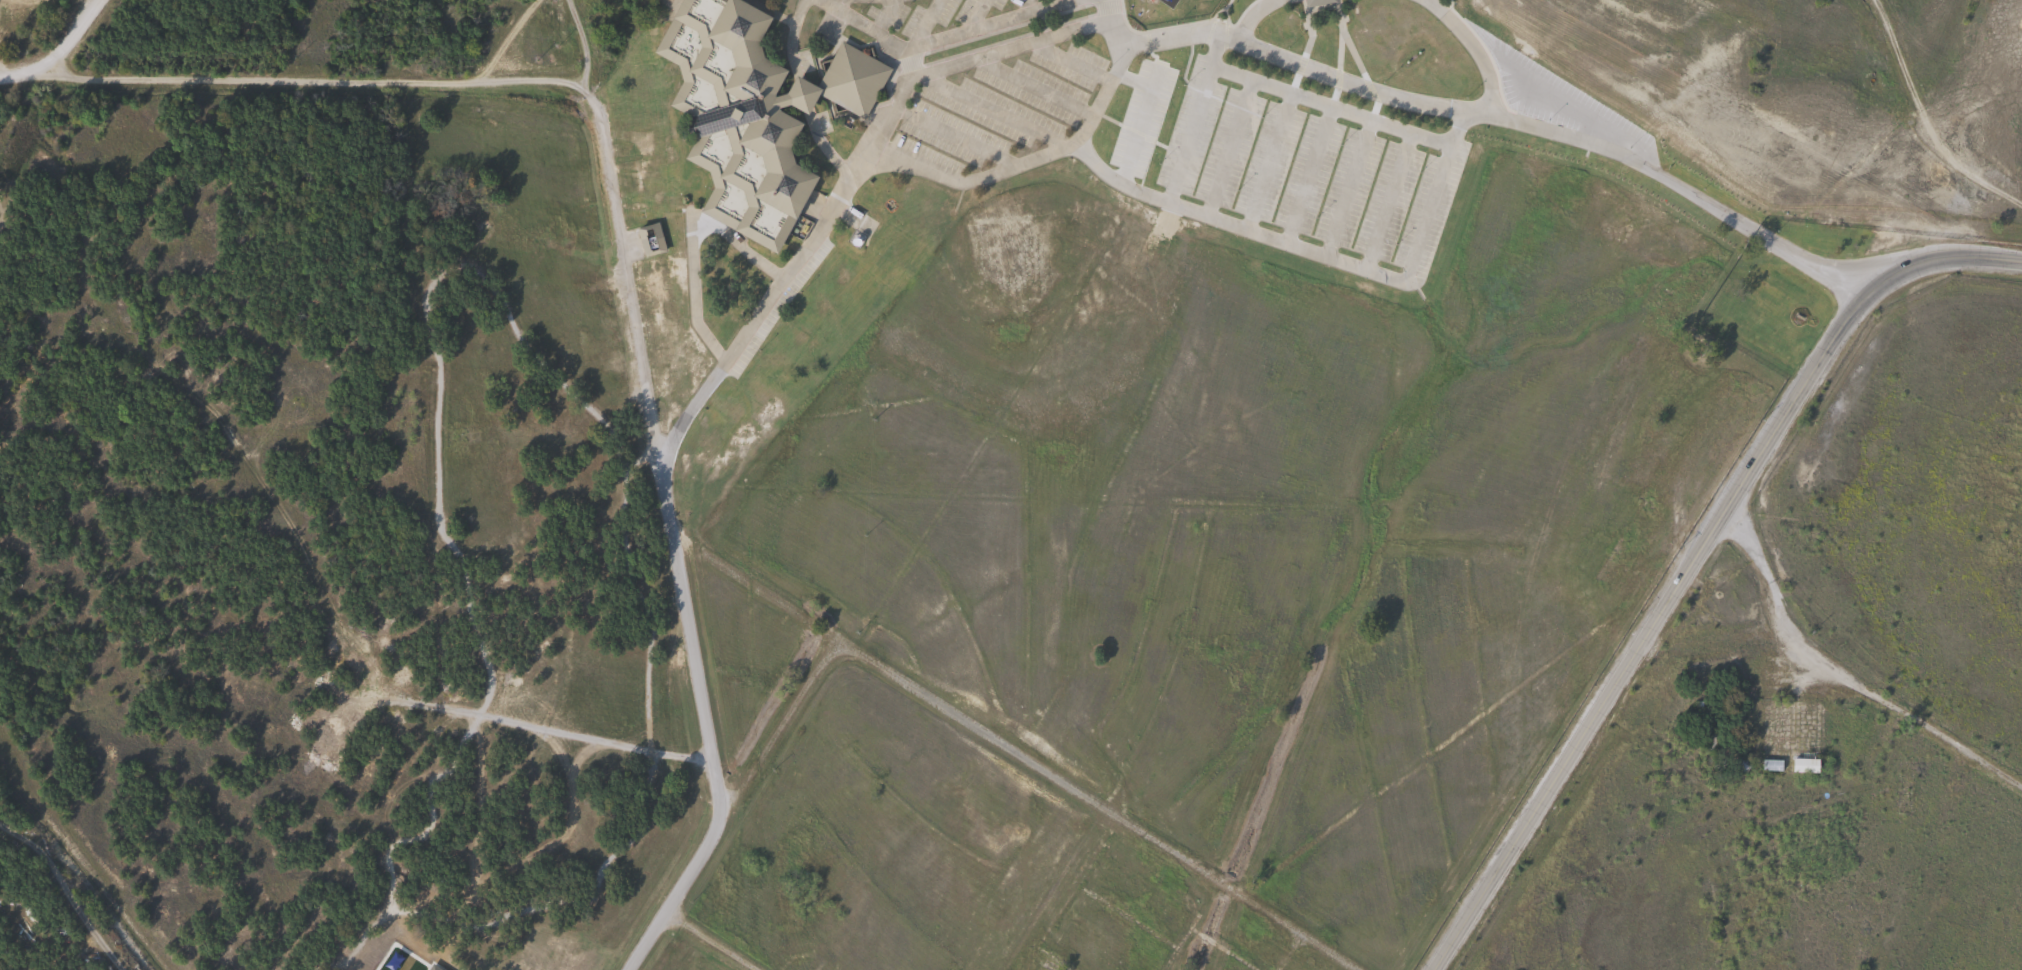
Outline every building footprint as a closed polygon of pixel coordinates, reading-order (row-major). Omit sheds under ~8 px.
[(652,54),(677,0),(739,0),(769,14),(757,39),(759,57),(783,69),(771,94),(783,93),(791,75),(815,86),(836,42),(888,66),(863,118),(813,95),(805,114),(787,106),(770,108),(799,121),(787,147),(789,163),(812,174),(776,252),(697,215),(710,187),(708,172),(682,160),(689,144),(686,116),(666,106),(678,81),(677,65),(652,54)] [(1302,8),(1301,0),(1332,0),(1332,3),(1302,8)] [(663,251),(641,257),(633,228),(656,222),(663,251)] [(1815,752),(1814,773),(1789,772),(1790,758),(1799,758),(1799,751),(1815,752)]
